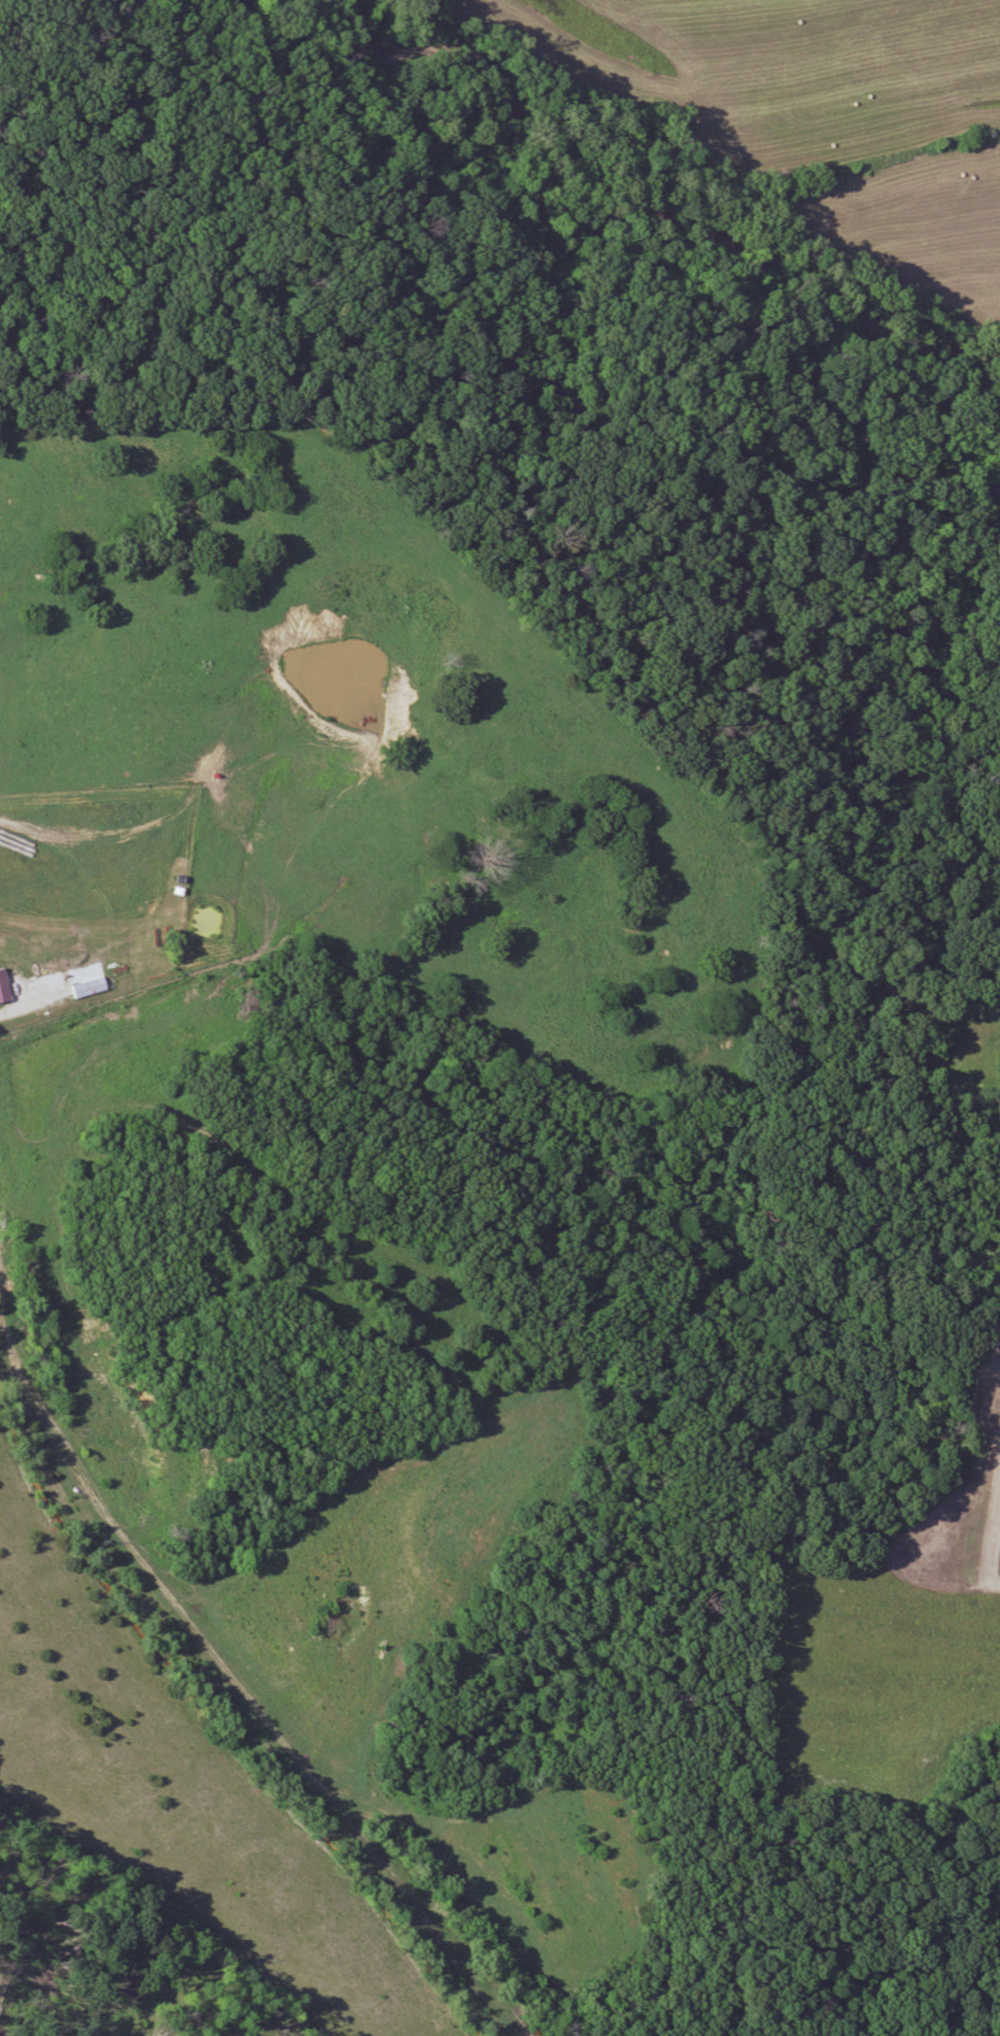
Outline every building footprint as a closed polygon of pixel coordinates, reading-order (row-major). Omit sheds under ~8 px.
[(3,831),(0,837),(0,840),(39,857),(43,849),(3,831)] [(36,969),(41,992),(57,989),(52,965),(36,969)] [(6,969),(0,970),(0,1004),(12,1002),(6,969)] [(76,998),(108,992),(104,977),(72,984),(76,998)]
